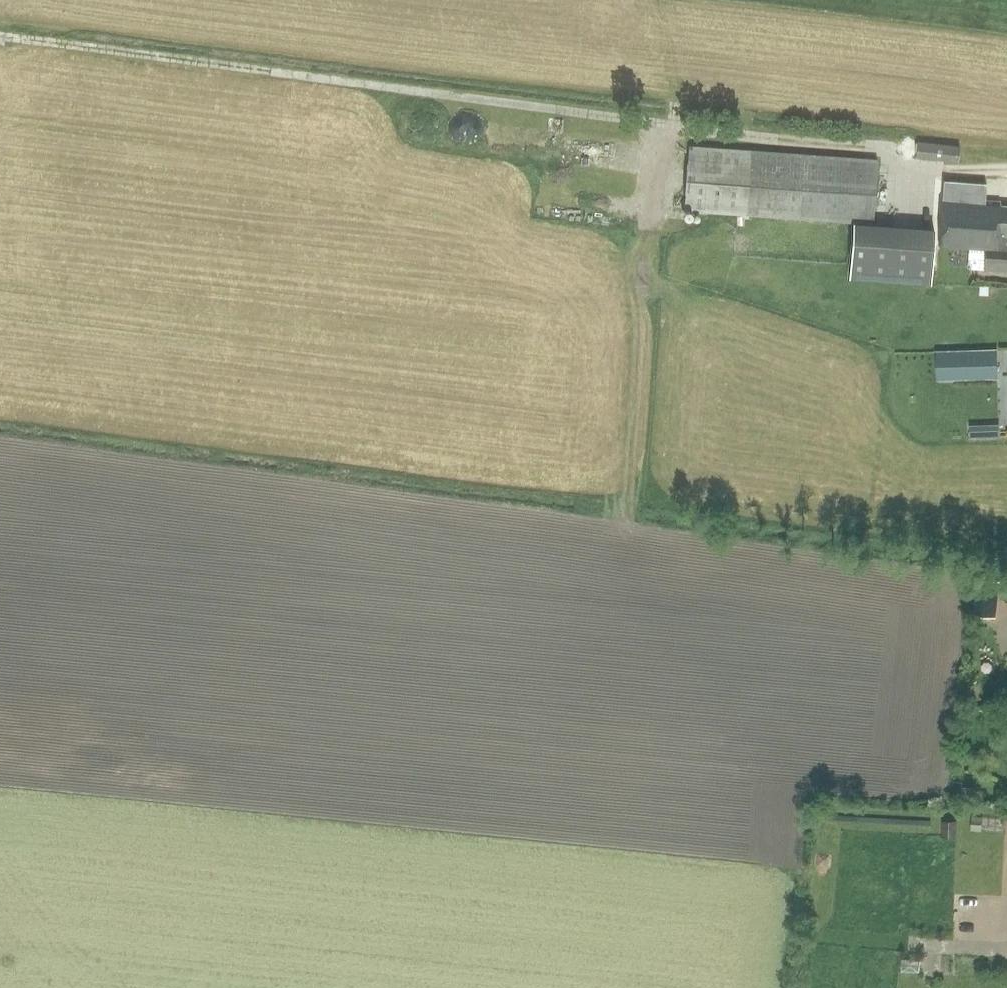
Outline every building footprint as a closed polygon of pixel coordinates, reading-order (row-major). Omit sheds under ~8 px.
[(958,162),(960,146),(918,141),(916,157),(958,162)] [(873,225),(878,160),(689,147),(684,212),(873,225)] [(1002,208),(1003,201),(1006,201),(1006,184),(948,179),(943,247),(988,250),(986,270),(1006,271),(1006,208),(1002,208)] [(998,350),(938,351),(939,375),(999,374),(998,350)] [(970,426),(971,439),(986,439),(985,425),(970,426)] [(973,615),(997,618),(1001,582),(978,579),(973,615)]
